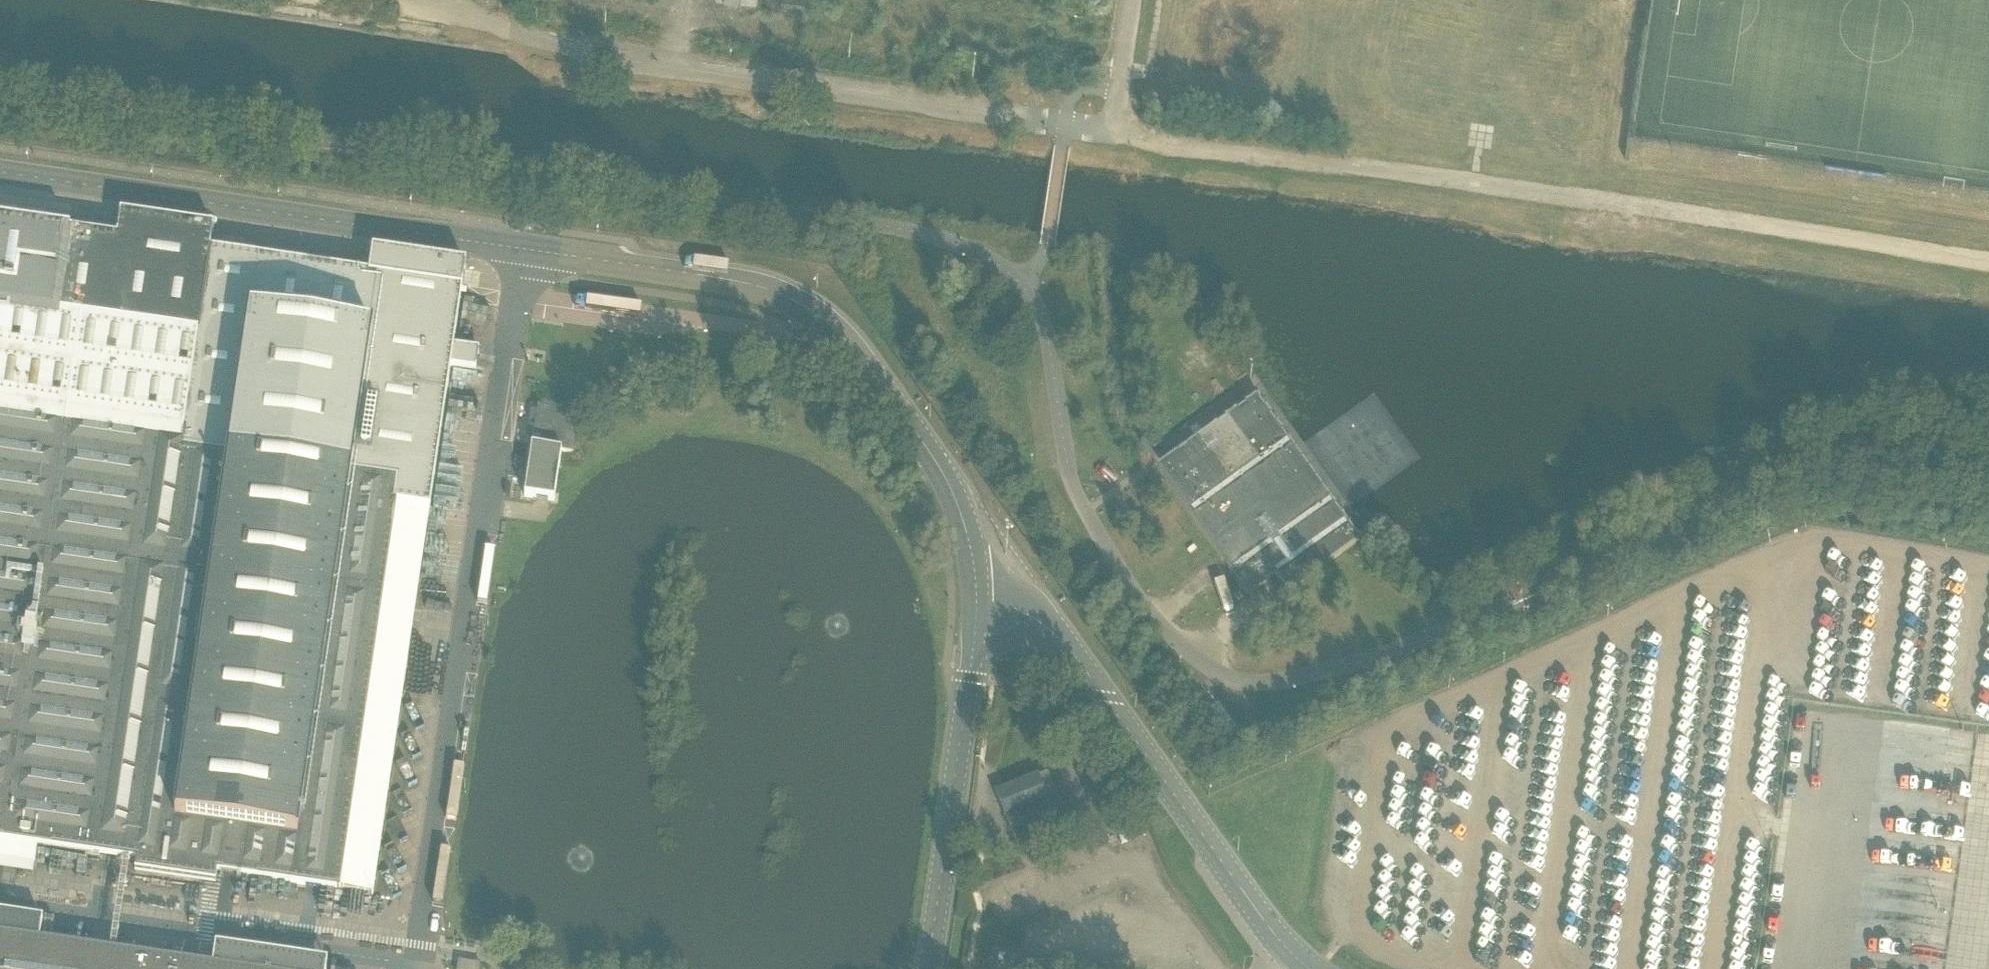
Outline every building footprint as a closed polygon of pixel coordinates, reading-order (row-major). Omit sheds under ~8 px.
[(12,262),(22,196),(0,193),(0,260),(12,262)] [(5,841),(137,860),(135,872),(199,881),(201,871),(373,895),(415,607),(413,605),(428,509),(429,509),(440,433),(407,428),(407,426),(308,412),(309,405),(425,422),(441,315),(209,281),(199,350),(195,349),(197,333),(81,316),(84,295),(68,293),(65,313),(0,304),(0,840),(5,841)] [(1236,406),(1258,391),(1250,380),(1229,394),(1236,406)] [(1274,576),(1286,593),(1359,542),(1377,528),(1383,524),(1378,519),(1366,527),(1360,532),(1258,393),(1161,460),(1150,445),(1145,438),(1138,443),(1144,450),(1156,467),(1175,494),(1221,558),(1231,572),(1247,595),(1274,576)] [(524,496),(553,501),(561,451),(573,453),(579,411),(538,405),(536,418),(530,417),(529,428),(534,429),(533,434),(528,433),(526,444),(532,445),(524,496)] [(997,793),(1015,841),(1067,820),(1048,773),(997,793)] [(0,936),(0,968),(221,968),(0,936)]
